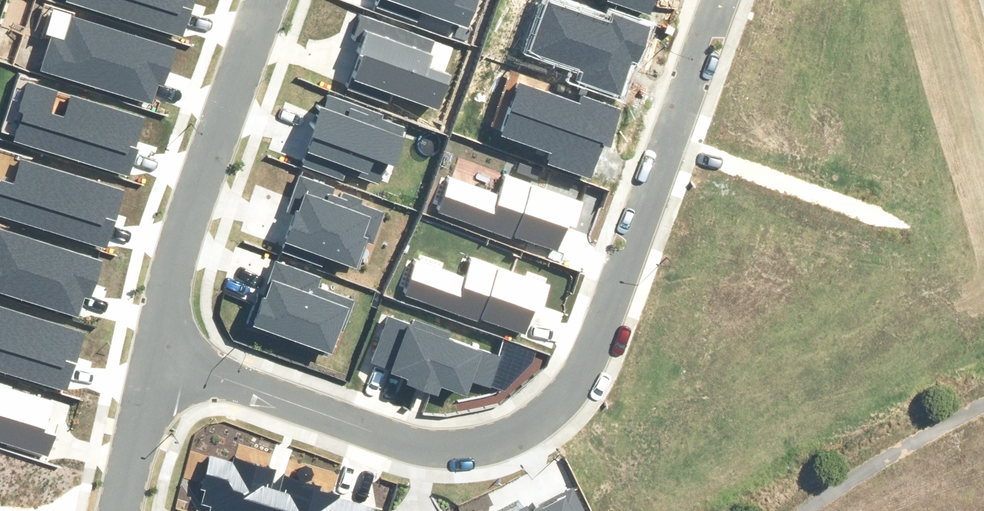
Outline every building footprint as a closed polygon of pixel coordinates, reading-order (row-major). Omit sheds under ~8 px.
[(183,40),(196,0),(67,0),(67,2),(183,40)] [(376,8),(417,23),(422,11),(470,28),(480,0),(379,0),(376,8)] [(578,82),(620,95),(631,62),(640,65),(653,26),(612,12),(609,21),(546,0),(528,53),(582,71),(578,82)] [(650,17),(656,0),(608,0),(607,2),(650,17)] [(431,55),(436,41),(362,15),(353,39),(364,43),(348,88),(391,103),(393,96),(441,113),(454,77),(432,69),(436,57),(431,55)] [(41,71),(152,102),(157,84),(166,86),(177,49),(73,20),(67,42),(51,38),(41,71)] [(14,142),(128,178),(137,148),(135,147),(144,118),(72,96),(65,120),(49,115),(56,92),(27,82),(17,112),(23,114),(14,142)] [(548,165),(591,179),(602,144),(610,147),(623,109),(581,95),(578,104),(518,85),(502,137),(552,153),(548,165)] [(346,173),(380,184),(387,163),(395,166),(408,127),(383,119),(384,114),(327,96),(303,168),(344,181),(346,173)] [(104,250),(124,192),(22,158),(13,184),(0,180),(0,216),(104,250)] [(327,258),(358,268),(367,241),(375,244),(385,213),(361,205),(362,200),(343,193),(341,198),(332,195),(334,190),(298,178),(287,213),(295,215),(283,253),(324,267),(327,258)] [(449,178),(437,214),(510,238),(511,236),(559,252),(567,227),(574,229),(583,204),(504,178),(498,194),(449,178)] [(79,317),(85,298),(93,300),(104,263),(0,231),(0,293),(79,317)] [(482,319),(527,334),(543,285),(473,262),(468,278),(417,260),(405,295),(481,321),(482,319)] [(251,327),(333,355),(352,299),(320,288),(323,279),(273,262),(251,327)] [(66,393),(85,334),(0,306),(0,371),(66,393)] [(473,382),(501,391),(533,361),(536,352),(506,341),(500,358),(448,340),(451,333),(415,320),(413,326),(387,317),(371,362),(391,369),(390,373),(408,379),(406,386),(439,397),(443,387),(468,396),(473,382)] [(66,406),(0,385),(0,442),(49,458),(66,406)] [(377,509),(320,493),(322,486),(285,475),(281,490),(272,487),(278,469),(234,457),(233,462),(212,456),(202,490),(206,491),(202,504),(214,507),(213,510),(376,510),(377,509)] [(576,490),(532,510),(586,510),(576,490)]
